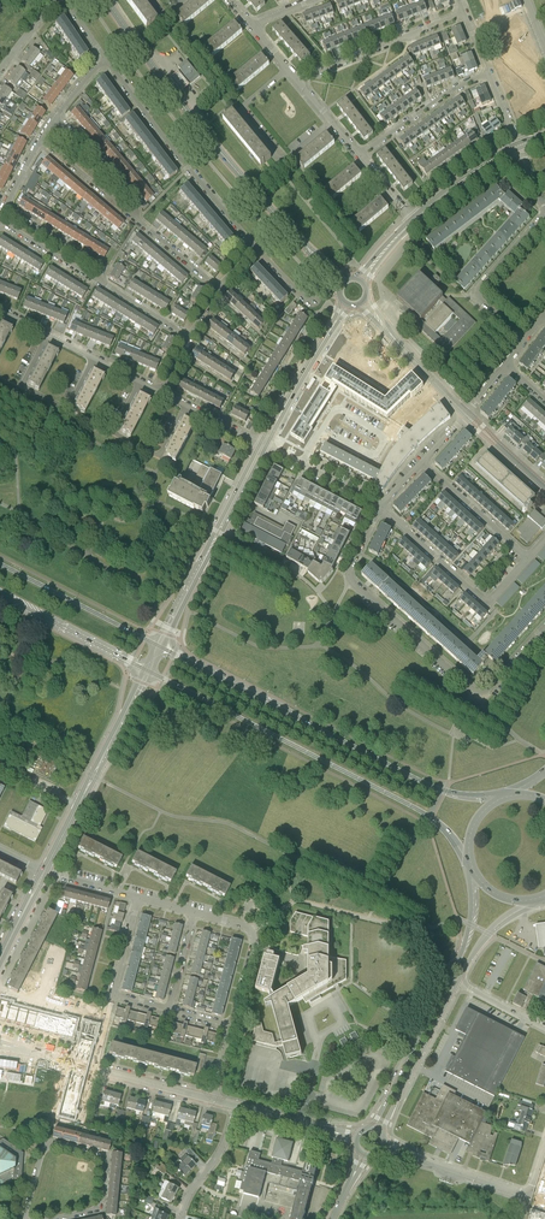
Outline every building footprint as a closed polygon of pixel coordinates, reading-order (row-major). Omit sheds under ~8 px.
[(157,19),(156,19),(144,3),(142,0),(126,0),(134,11),(146,27),(157,19)] [(192,2),(177,15),(176,15),(185,25),(192,19),(200,12),(208,6),(215,0),(195,0),(192,2)] [(261,0),(246,0),(257,12),(265,4),(262,1),(261,0)] [(347,9),(344,0),(342,0),(336,2),(340,11),(347,9)] [(354,6),(352,0),(344,0),(347,9),(354,6)] [(417,4),(420,14),(427,11),(423,2),(417,4)] [(327,16),(334,14),(331,4),(324,7),(327,16)] [(413,16),(420,14),(417,4),(410,7),(413,16)] [(320,19),(327,16),(324,7),(317,9),(320,19)] [(406,19),(413,16),(410,7),(403,10),(406,19)] [(313,21),(320,19),(317,9),(310,12),(313,21)] [(400,22),(406,19),(403,10),(396,13),(400,22)] [(306,24),(313,21),(310,12),(303,15),(306,24)] [(384,17),(388,27),(395,24),(391,15),(384,17)] [(72,29),(69,25),(63,17),(59,20),(55,23),(59,29),(63,35),(67,32),(72,29)] [(381,29),(388,27),(384,17),(378,20),(381,29)] [(374,32),(381,29),(378,20),(371,23),(374,32)] [(234,22),(219,35),(204,48),(203,48),(212,58),(212,57),(219,51),(227,45),(235,38),(242,32),(243,32),(235,22),(234,22)] [(307,52),(296,39),(281,23),(273,30),(287,47),(302,63),(310,56),(307,52)] [(368,35),(374,32),(371,23),(364,26),(368,35)] [(361,38),(368,35),(364,26),(357,29),(361,38)] [(455,37),(463,34),(460,27),(452,30),(455,37)] [(80,41),(77,37),(72,29),(67,32),(63,35),(67,41),(71,47),(76,44),(80,41)] [(354,41),(361,38),(357,29),(350,31),(354,41)] [(347,44),(354,41),(350,31),(343,34),(347,44)] [(340,46),(347,44),(343,34),(336,37),(340,46)] [(463,34),(455,37),(458,45),(466,41),(463,34)] [(442,48),(441,45),(438,36),(431,39),(434,48),(435,51),(438,50),(442,48)] [(333,49),(340,46),(336,37),(330,40),(333,49)] [(427,51),(434,48),(431,39),(424,41),(427,51)] [(326,52),(333,49),(330,40),(323,43),(326,52)] [(80,41),(76,44),(71,47),(75,53),(80,59),(84,56),(88,53),(85,49),(80,41)] [(420,53),(427,51),(424,41),(417,44),(420,53)] [(413,56),(420,53),(417,44),(410,47),(413,56)] [(454,46),(447,49),(450,55),(457,52),(454,46)] [(27,54),(35,60),(40,54),(32,48),(27,54)] [(46,52),(47,53),(51,61),(54,57),(49,50),(46,52)] [(452,61),(458,59),(459,58),(457,52),(450,55),(452,61)] [(22,61),(30,67),(35,60),(27,54),(22,61)] [(261,55),(246,67),(230,80),(238,90),(239,90),(238,90),(246,83),(254,77),(262,70),(270,64),(261,54),(261,55)] [(471,54),(459,58),(458,59),(461,66),(474,61),(471,54)] [(408,68),(414,64),(408,56),(402,60),(408,68)] [(181,71),(180,72),(191,84),(200,77),(187,60),(178,67),(181,71)] [(402,73),(408,68),(402,60),(396,65),(402,73)] [(465,73),(463,69),(467,68),(469,72),(477,68),(474,61),(461,66),(455,68),(458,76),(465,73)] [(396,77),(402,73),(396,65),(390,69),(396,77)] [(36,81),(38,78),(31,73),(29,76),(18,67),(13,74),(23,82),(24,82),(28,78),(30,80),(32,78),(36,81)] [(444,71),(448,80),(455,78),(451,68),(444,71)] [(390,81),(396,77),(390,69),(384,73),(390,81)] [(34,70),(31,73),(38,78),(41,75),(34,70)] [(61,77),(68,82),(73,76),(66,70),(61,77)] [(441,83),(448,80),(444,71),(437,74),(441,83)] [(181,93),(190,86),(180,72),(171,78),(181,93)] [(384,86),(390,81),(384,73),(378,78),(384,86)] [(18,88),(23,82),(13,74),(8,81),(18,88)] [(434,85),(441,83),(437,74),(430,76),(434,85)] [(427,88),(434,85),(430,76),(423,79),(427,88)] [(64,88),(68,82),(61,77),(56,83),(64,88)] [(103,77),(99,80),(95,83),(100,89),(104,95),(108,92),(112,89),(109,85),(103,77)] [(378,90),(384,86),(378,78),(372,82),(378,90)] [(372,94),(378,90),(372,82),(366,86),(372,94)] [(59,95),(64,88),(56,83),(52,89),(59,95)] [(366,99),(372,94),(366,86),(360,91),(366,99)] [(487,94),(487,93),(484,86),(476,90),(479,97),(487,94)] [(7,99),(12,92),(4,87),(0,92),(0,94),(7,99)] [(24,97),(27,94),(19,89),(17,92),(24,97)] [(47,95),(55,101),(59,95),(52,89),(47,95)] [(112,89),(108,92),(104,95),(108,101),(113,107),(117,104),(121,101),(118,97),(112,89)] [(410,94),(416,102),(422,97),(416,89),(410,94)] [(22,100),(24,97),(17,92),(15,95),(22,100)] [(2,106),(5,108),(10,101),(7,99),(0,94),(0,105),(2,106)] [(410,106),(416,102),(410,94),(404,98),(410,106)] [(482,105),(487,103),(490,101),(487,94),(479,97),(482,105)] [(38,102),(43,105),(44,103),(50,107),(55,101),(47,95),(43,101),(40,99),(38,102)] [(459,109),(465,105),(460,96),(454,101),(459,109)] [(404,111),(410,106),(404,98),(398,102),(404,111)] [(370,130),(360,116),(346,99),(337,106),(351,123),(364,141),(373,134),(370,130)] [(80,100),(73,106),(76,110),(78,108),(83,103),(80,100)] [(113,107),(117,113),(122,118),(126,115),(128,114),(130,112),(121,101),(117,104),(113,107)] [(453,113),(459,109),(454,101),(448,105),(453,113)] [(398,115),(404,111),(398,102),(392,107),(398,115)] [(447,117),(453,113),(448,105),(442,109),(447,117)] [(33,114),(41,119),(45,112),(37,107),(33,114)] [(392,119),(398,115),(392,107),(386,111),(392,119)] [(4,111),(11,116),(14,113),(6,108),(4,111)] [(76,120),(83,114),(78,108),(76,110),(71,114),(76,120)] [(441,122),(447,117),(442,109),(436,114),(441,122)] [(271,157),(258,142),(245,126),(233,111),(223,119),(236,134),(249,150),(261,165),(261,166),(271,157)] [(386,124),(392,119),(386,111),(380,116),(386,124)] [(29,120),(37,125),(41,119),(33,114),(29,120)] [(81,125),(88,120),(83,114),(76,120),(81,125)] [(435,126),(441,122),(436,114),(430,118),(435,126)] [(133,133),(137,130),(141,126),(138,123),(132,115),(130,117),(128,118),(124,121),(129,127),(133,133)] [(429,130),(435,126),(430,118),(424,122),(429,130)] [(489,123),(494,131),(501,126),(495,119),(489,123)] [(25,127),(33,132),(37,125),(29,120),(25,127)] [(86,131),(93,126),(88,120),(81,125),(86,131)] [(423,135),(429,130),(424,122),(417,127),(423,135)] [(484,125),(483,126),(482,126),(483,127),(482,128),(487,135),(494,131),(489,123),(485,126),(484,125)] [(91,137),(98,131),(93,126),(86,131),(91,137)] [(133,133),(138,138),(142,144),(146,141),(150,138),(147,134),(141,126),(137,130),(133,133)] [(25,127),(21,134),(29,139),(33,132),(25,127)] [(417,139),(423,135),(417,127),(411,131),(417,139)] [(96,143),(103,137),(98,131),(91,137),(96,143)] [(411,143),(417,139),(411,131),(405,135),(411,143)] [(465,136),(471,144),(478,140),(472,132),(465,136)] [(326,133),(311,146),(296,159),(296,158),(295,159),(304,169),(304,168),(311,162),(319,156),(327,149),(334,143),(335,143),(333,141),(333,140),(332,140),(327,133),(326,133)] [(14,145),(23,149),(26,143),(20,139),(21,137),(17,135),(14,140),(11,144),(14,145)] [(405,148),(411,143),(405,135),(399,140),(405,148)] [(465,149),(471,144),(465,136),(459,141),(465,149)] [(101,149),(108,143),(103,137),(96,143),(101,149)] [(150,138),(146,141),(142,144),(147,150),(151,156),(155,152),(159,149),(156,146),(150,138)] [(459,153),(465,149),(459,141),(453,145),(459,153)] [(106,155),(113,149),(108,143),(101,149),(106,155)] [(11,152),(19,156),(23,149),(14,145),(11,152)] [(452,158),(459,153),(453,145),(452,146),(446,150),(452,158)] [(111,161),(118,155),(113,149),(106,155),(111,161)] [(168,161),(165,157),(159,149),(155,152),(151,156),(156,161),(160,167),(164,164),(168,161)] [(410,180),(399,167),(386,149),(377,156),(390,174),(404,191),(413,184),(410,180)] [(446,162),(452,158),(446,150),(440,154),(446,162)] [(7,159),(16,163),(19,156),(11,152),(7,159)] [(439,167),(446,162),(440,154),(434,159),(439,167)] [(116,167),(123,161),(118,155),(111,161),(116,167)] [(41,164),(47,169),(53,163),(47,158),(41,164)] [(4,166),(12,170),(16,163),(7,159),(4,166)] [(433,171),(439,167),(434,159),(432,160),(427,163),(433,171)] [(121,172),(128,167),(123,161),(116,167),(121,172)] [(169,179),(173,175),(177,172),(168,161),(164,164),(160,167),(165,173),(169,179)] [(47,169),(53,174),(59,168),(53,163),(47,169)] [(427,176),(433,171),(427,163),(421,167),(427,176)] [(353,166),(338,178),(323,191),(322,191),(331,201),(338,195),(346,188),(361,175),(362,176),(362,175),(354,165),(353,165),(353,166)] [(0,173),(8,177),(12,170),(4,166),(0,173)] [(126,178),(133,172),(128,167),(121,172),(126,178)] [(53,174),(59,179),(65,173),(59,168),(53,174)] [(131,184),(138,178),(133,172),(126,178),(131,184)] [(5,184),(8,177),(0,173),(0,181),(5,184)] [(59,179),(65,184),(71,178),(65,173),(59,179)] [(43,188),(46,190),(54,179),(51,177),(46,184),(43,188)] [(65,184),(71,189),(77,183),(71,178),(65,184)] [(136,190),(143,184),(138,178),(131,184),(136,190)] [(71,189),(77,194),(83,188),(77,183),(71,189)] [(141,196),(148,190),(143,184),(136,190),(141,196)] [(187,185),(183,188),(179,191),(184,197),(189,202),(193,199),(196,196),(193,192),(187,185)] [(523,205),(516,198),(509,192),(506,195),(504,194),(501,191),(497,186),(489,192),(481,198),(473,204),(466,210),(458,216),(450,222),(442,228),(434,234),(427,239),(433,248),(441,242),(449,236),(456,230),(464,224),(472,218),(480,212),(488,206),(495,200),(497,199),(500,201),(507,208),(515,214),(516,216),(515,217),(508,224),(502,231),(495,239),(489,246),(482,253),(476,261),(469,268),(463,275),(456,283),(464,290),(471,282),(477,275),(484,268),(490,260),(497,253),(503,246),(510,239),(516,231),(523,224),(530,217),(520,208),(523,205)] [(77,194),(83,199),(89,193),(83,188),(77,194)] [(147,202),(153,196),(148,190),(141,196),(147,202)] [(83,199),(89,204),(94,198),(89,193),(83,199)] [(18,205),(25,209),(30,202),(32,198),(25,194),(18,205)] [(206,207),(203,203),(196,196),(193,199),(189,202),(193,208),(198,213),(202,210),(206,207)] [(89,204),(95,209),(100,203),(94,198),(89,204)] [(365,227),(373,221),(381,214),(388,208),(389,208),(380,198),(365,211),(350,223),(349,224),(358,234),(358,233),(365,227)] [(25,209),(31,213),(36,206),(30,202),(25,209)] [(95,209),(101,214),(106,208),(100,203),(95,209)] [(31,213),(38,218),(43,210),(36,206),(31,213)] [(206,207),(202,210),(198,213),(203,219),(208,224),(212,221),(216,218),(206,207)] [(101,214),(107,219),(112,213),(106,208),(101,214)] [(38,218),(45,222),(49,214),(43,210),(38,218)] [(155,220),(161,225),(168,217),(162,212),(155,220)] [(107,219),(112,224),(118,218),(112,213),(107,219)] [(45,222),(51,226),(56,218),(49,214),(45,222)] [(161,225),(167,229),(173,222),(168,217),(161,225)] [(51,226),(58,230),(62,222),(56,218),(51,226)] [(118,218),(112,224),(118,229),(124,223),(118,218)] [(221,232),(225,229),(216,218),(212,221),(208,224),(213,230),(217,235),(221,232)] [(58,230),(64,234),(69,226),(62,222),(58,230)] [(167,229),(172,234),(179,226),(173,222),(167,229)] [(64,234),(71,238),(76,230),(69,226),(64,234)] [(172,234),(178,239),(184,231),(179,226),(172,234)] [(225,229),(221,232),(217,235),(222,241),(227,246),(231,243),(235,240),(225,229)] [(71,238),(78,242),(82,235),(76,230),(71,238)] [(178,239),(183,243),(190,236),(184,231),(178,239)] [(131,242),(137,246),(143,239),(138,234),(131,242)] [(78,242),(84,246),(89,239),(82,235),(78,242)] [(183,243),(189,248),(195,240),(190,236),(183,243)] [(84,246),(91,250),(95,243),(89,239),(84,246)] [(137,246),(142,251),(149,244),(143,239),(137,246)] [(2,249),(8,252),(13,244),(7,240),(2,249)] [(189,248),(194,253),(201,245),(195,240),(189,248)] [(91,250),(97,254),(102,247),(95,243),(91,250)] [(8,252),(14,256),(20,248),(13,244),(8,252)] [(142,251),(148,256),(154,248),(149,244),(142,251)] [(201,245),(194,253),(200,257),(207,250),(201,245)] [(102,247),(97,254),(104,258),(109,251),(102,247)] [(14,256),(21,260),(26,252),(20,248),(14,256)] [(148,256),(154,260),(160,253),(154,248),(148,256)] [(21,260),(27,264),(32,255),(26,252),(21,260)] [(154,260),(159,265),(165,258),(160,253),(154,260)] [(27,264),(33,268),(38,259),(32,255),(27,264)] [(205,263),(210,268),(216,261),(210,257),(205,263)] [(159,265),(165,270),(171,262),(165,258),(159,265)] [(38,259),(33,268),(39,272),(44,263),(38,259)] [(216,261),(210,268),(216,273),(221,266),(216,261)] [(120,275),(124,269),(127,271),(130,266),(123,262),(121,267),(117,264),(113,271),(120,275)] [(165,270),(170,275),(177,267),(171,262),(165,270)] [(268,275),(265,272),(258,265),(254,268),(251,272),(256,277),(261,282),(264,279),(268,275)] [(45,275),(51,279),(57,271),(50,267),(45,275)] [(170,275),(176,279),(182,272),(177,267),(170,275)] [(51,279),(58,283),(63,275),(57,271),(51,279)] [(120,275),(113,271),(109,277),(117,282),(120,275)] [(182,272),(176,279),(181,284),(188,276),(182,272)] [(402,313),(401,313),(405,317),(406,316),(447,354),(462,338),(476,323),(449,298),(446,300),(443,297),(442,296),(443,296),(433,286),(434,284),(436,286),(441,280),(436,275),(430,280),(432,282),(430,284),(420,274),(419,275),(419,274),(397,297),(398,298),(397,298),(405,305),(400,311),(402,313)] [(58,283),(64,287),(69,278),(63,275),(58,283)] [(278,286),(275,282),(268,275),(264,279),(261,282),(266,288),(271,293),(275,289),(278,286)] [(64,287),(70,291),(75,282),(69,278),(64,287)] [(127,288),(134,292),(139,283),(133,280),(127,288)] [(70,291),(76,295),(81,286),(75,282),(70,291)] [(134,292),(140,296),(145,287),(139,283),(134,292)] [(4,295),(11,297),(15,288),(8,285),(4,295)] [(81,286),(76,295),(82,298),(88,290),(81,286)] [(271,293),(276,298),(281,303),(285,300),(288,296),(278,286),(275,289),(271,293)] [(140,296),(146,300),(151,291),(145,287),(140,296)] [(194,293),(202,298),(205,291),(198,287),(194,293)] [(15,288),(11,297),(18,300),(21,291),(15,288)] [(92,297),(98,301),(103,292),(97,289),(92,297)] [(146,300),(152,304),(158,295),(151,291),(146,300)] [(225,298),(231,303),(237,297),(231,291),(225,298)] [(98,301),(104,305),(109,296),(103,292),(98,301)] [(190,300),(198,304),(202,298),(194,293),(190,300)] [(152,304),(158,308),(164,299),(158,295),(152,304)] [(104,305),(110,308),(115,300),(109,296),(104,305)] [(231,303),(236,309),(243,302),(237,297),(231,303)] [(23,307),(30,310),(33,301),(26,298),(23,307)] [(164,299),(158,308),(165,311),(170,303),(164,299)] [(110,308),(116,312),(122,304),(115,300),(110,308)] [(30,310),(36,313),(40,304),(33,301),(30,310)] [(236,309),(242,314),(248,307),(243,302),(236,309)] [(288,308),(292,311),(297,305),(294,302),(288,308)] [(36,313),(43,315),(47,306),(40,304),(36,313)] [(116,312),(123,316),(128,308),(122,304),(116,312)] [(43,315),(50,318),(54,309),(47,306),(43,315)] [(171,314),(178,318),(182,311),(176,307),(171,314)] [(242,314),(248,319),(254,312),(248,307),(242,314)] [(123,316),(129,320),(134,312),(128,308),(123,316)] [(50,318),(57,321),(60,312),(54,309),(50,318)] [(182,311),(178,318),(184,322),(189,315),(182,311)] [(60,312),(57,321),(64,323),(67,314),(60,312)] [(129,320),(135,324),(140,315),(134,312),(129,320)] [(248,319),(253,325),(260,318),(254,312),(248,319)] [(296,320),(304,325),(308,319),(300,314),(296,320)] [(135,324),(141,327),(146,319),(140,315),(135,324)] [(98,324),(100,325),(103,320),(99,318),(95,326),(94,328),(95,329),(98,324)] [(253,325),(259,330),(266,323),(260,318),(253,325)] [(141,327),(147,331),(152,323),(146,319),(141,327)] [(208,327),(214,332),(220,324),(214,320),(208,327)] [(292,327),(300,332),(304,325),(296,320),(292,327)] [(69,331),(76,334),(79,325),(73,322),(69,331)] [(7,338),(12,329),(1,323),(0,325),(0,346),(2,347),(7,338)] [(152,323),(147,331),(153,335),(159,327),(152,323)] [(214,332),(220,337),(226,329),(220,324),(214,332)] [(76,334),(83,337),(86,327),(79,325),(76,334)] [(83,337),(89,339),(93,330),(86,327),(83,337)] [(288,333),(296,338),(300,332),(292,327),(288,333)] [(220,337),(226,341),(232,334),(226,329),(220,337)] [(89,339),(96,342),(100,333),(93,330),(89,339)] [(96,342),(103,345),(107,335),(100,333),(96,342)] [(284,340),(292,345),(296,338),(288,333),(284,340)] [(226,341),(232,346),(238,339),(232,334),(226,341)] [(107,335),(103,345),(110,347),(114,338),(107,335)] [(165,343),(173,347),(176,340),(169,336),(165,343)] [(232,346),(239,351),(244,343),(238,339),(232,346)] [(280,346),(288,351),(292,345),(284,340),(280,346)] [(544,348),(544,347),(537,341),(528,353),(536,359),(544,348)] [(162,349),(169,353),(173,347),(165,343),(162,349)] [(239,351),(245,356),(251,348),(244,343),(239,351)] [(115,355),(122,357),(125,348),(119,345),(115,355)] [(275,353),(283,358),(288,351),(280,346),(275,353)] [(49,371),(53,362),(58,352),(47,347),(38,365),(49,371)] [(122,357),(129,360),(132,351),(125,348),(122,357)] [(191,357),(198,361),(203,353),(196,348),(191,357)] [(129,360),(135,363),(139,354),(132,351),(129,360)] [(198,361),(205,365),(210,357),(203,353),(198,361)] [(271,360),(279,365),(283,358),(275,353),(271,360)] [(528,353),(525,357),(519,365),(527,371),(536,359),(528,353)] [(135,363),(142,366),(146,356),(139,354),(135,363)] [(142,366),(149,368),(153,359),(146,356),(142,366)] [(205,365),(211,369),(216,361),(210,357),(205,365)] [(153,359),(149,368),(156,371),(160,362),(153,359)] [(267,366),(275,371),(279,365),(271,360),(267,366)] [(211,369),(218,373),(223,365),(216,361),(211,369)] [(39,389),(44,380),(49,371),(38,365),(28,384),(39,389)] [(218,373),(225,377),(229,369),(223,365),(218,373)] [(263,373),(271,378),(275,371),(267,366),(263,373)] [(333,367),(325,381),(332,385),(334,383),(387,417),(410,395),(412,397),(423,386),(412,375),(385,400),(333,367)] [(225,377),(231,381),(236,373),(229,369),(225,377)] [(94,394),(99,385),(104,376),(93,371),(84,389),(94,394)] [(259,379),(267,384),(271,378),(263,373),(259,379)] [(508,378),(499,390),(507,396),(516,385),(508,378)] [(179,388),(186,391),(190,383),(183,379),(179,388)] [(255,386),(263,391),(267,384),(259,379),(255,386)] [(186,391),(193,395),(197,386),(190,383),(186,391)] [(193,395),(200,398),(204,390),(197,386),(193,395)] [(263,391),(255,386),(251,392),(259,397),(263,391)] [(320,388),(291,435),(304,444),(313,430),(310,429),(331,395),(328,393),(320,388)] [(85,413),(90,404),(94,394),(84,389),(74,407),(85,413)] [(200,398),(206,402),(211,394),(204,390),(200,398)] [(498,408),(507,396),(499,390),(490,401),(498,408)] [(140,418),(145,409),(150,400),(139,394),(129,413),(140,418)] [(206,402),(213,406),(218,397),(211,394),(206,402)] [(218,397),(213,406),(220,409),(225,401),(218,397)] [(523,407),(528,412),(535,405),(530,400),(523,407)] [(490,401),(487,404),(480,413),(489,419),(498,408),(490,401)] [(391,479),(393,476),(396,472),(400,467),(402,465),(404,461),(407,458),(410,455),(412,452),(416,449),(420,444),(423,442),(427,438),(431,434),(434,431),(437,429),(443,424),(445,422),(450,418),(440,404),(431,411),(432,412),(426,417),(417,425),(409,432),(404,429),(399,437),(402,440),(395,448),(390,454),(380,473),(376,482),(380,484),(378,488),(383,491),(387,484),(389,482),(391,479)] [(528,412),(534,417),(541,410),(535,405),(528,412)] [(232,415),(239,419),(243,410),(236,407),(232,415)] [(243,410),(239,419),(246,422),(250,414),(243,410)] [(539,422),(544,416),(544,414),(541,410),(534,417),(539,422)] [(131,437),(136,427),(140,418),(129,413),(120,431),(131,437)] [(512,440),(518,433),(515,429),(517,426),(515,424),(507,417),(501,423),(509,430),(505,434),(512,440)] [(186,442),(191,433),(196,424),(185,418),(176,436),(186,442)] [(465,431),(455,442),(462,449),(472,438),(465,431)] [(521,442),(524,444),(529,439),(526,436),(524,438),(518,433),(512,440),(518,446),(521,442)] [(220,454),(231,459),(238,445),(217,435),(214,441),(219,444),(219,442),(223,445),(219,454),(220,454)] [(177,460),(182,451),(186,442),(176,436),(166,455),(177,460)] [(529,456),(536,449),(533,446),(536,443),(533,440),(533,439),(531,437),(529,439),(524,444),(527,447),(523,451),(529,456)] [(452,460),(462,449),(455,442),(445,453),(452,460)] [(325,455),(327,456),(332,447),(326,444),(325,444),(320,453),(321,453),(319,457),(323,459),(325,455)] [(328,462),(332,464),(339,451),(332,447),(327,456),(330,457),(328,462)] [(542,461),(544,457),(544,454),(544,453),(542,454),(536,449),(529,456),(536,462),(539,458),(542,461)] [(339,462),(341,463),(346,455),(339,451),(332,464),(337,466),(339,462)] [(452,460),(445,453),(435,464),(443,471),(452,460)] [(535,497),(523,486),(487,453),(476,465),(525,509),(524,510),(526,512),(527,511),(528,511),(536,502),(533,499),(535,497)] [(341,469),(346,471),(353,458),(346,455),(341,463),(344,464),(341,469)] [(353,469),(355,471),(359,462),(353,458),(346,471),(351,474),(353,469)] [(355,476),(360,478),(366,466),(359,462),(355,471),(357,472),(355,476)] [(271,471),(280,476),(283,470),(284,471),(284,470),(274,466),(271,471)] [(366,477),(369,478),(373,469),(366,466),(360,478),(364,481),(366,477)] [(210,498),(222,475),(211,469),(200,492),(203,494),(202,496),(175,482),(171,491),(169,494),(195,507),(194,508),(203,512),(206,506),(208,507),(211,500),(207,498),(208,497),(210,498)] [(374,486),(376,482),(380,473),(373,469),(369,478),(371,479),(369,483),(374,486)] [(269,477),(277,482),(280,476),(271,471),(269,477)] [(432,482),(424,475),(414,486),(421,493),(432,482)] [(455,482),(460,487),(467,479),(462,475),(460,476),(455,482)] [(266,483),(274,487),(277,482),(269,477),(266,483)] [(294,491),(299,494),(305,482),(300,479),(295,488),(293,487),(290,493),(292,494),(294,491)] [(466,492),(471,486),(466,481),(467,479),(460,487),(466,492)] [(307,494),(306,494),(311,485),(305,482),(299,494),(305,497),(307,494)] [(263,488),(274,494),(277,489),(274,487),(266,483),(263,488)] [(306,494),(307,494),(312,497),(317,488),(311,485),(306,494)] [(421,493),(414,486),(404,496),(411,504),(421,493)] [(466,492),(471,497),(477,491),(471,486),(466,492)] [(260,494),(272,500),(274,494),(263,488),(260,494)] [(312,497),(318,500),(323,491),(317,488),(312,497)] [(324,503),(328,494),(323,491),(318,500),(324,503)] [(471,497),(477,502),(482,496),(477,491),(471,497)] [(437,506),(439,508),(449,496),(444,492),(438,499),(441,502),(437,506)] [(268,509),(270,506),(269,506),(272,500),(260,494),(257,500),(261,502),(260,505),(268,509)] [(322,506),(328,509),(334,497),(328,494),(324,503),(322,506)] [(411,504),(404,496),(393,507),(401,514),(411,504)] [(445,505),(448,508),(454,501),(449,496),(439,508),(441,510),(445,505)] [(477,502),(482,507),(488,501),(482,496),(477,502)] [(328,509),(334,512),(340,500),(334,497),(328,509)] [(340,511),(341,512),(346,503),(340,500),(334,512),(339,514),(340,511)] [(447,515),(449,517),(459,505),(454,501),(448,508),(451,511),(447,515)] [(482,507),(488,511),(493,506),(488,501),(482,507)] [(291,511),(295,513),(300,506),(295,503),(291,511)] [(345,517),(346,518),(352,506),(346,503),(341,512),(346,514),(345,517)] [(455,514),(458,517),(464,510),(459,505),(449,517),(451,519),(455,514)] [(346,518),(352,521),(358,509),(352,506),(346,518)] [(488,511),(493,516),(499,511),(493,506),(488,511)] [(544,527),(544,508),(539,515),(534,511),(529,517),(528,516),(527,517),(528,518),(517,531),(522,535),(520,537),(527,544),(541,529),(542,530),(544,527)] [(352,521),(356,523),(357,520),(362,512),(358,509),(352,521)] [(457,524),(459,526),(469,514),(464,510),(458,517),(461,519),(457,524)] [(493,516),(499,521),(504,515),(499,511),(493,516)] [(263,543),(282,553),(286,545),(289,546),(294,537),(291,536),(296,527),(287,523),(284,528),(272,522),(271,525),(258,518),(260,515),(255,512),(251,520),(248,518),(241,531),(259,541),(258,544),(261,546),(263,543)] [(421,527),(428,519),(431,516),(426,512),(413,526),(418,531),(421,527)] [(465,523),(468,526),(474,519),(469,514),(459,526),(461,528),(465,523)] [(499,521),(504,526),(510,520),(504,515),(499,521)] [(423,535),(429,528),(426,526),(430,521),(428,519),(421,527),(418,531),(423,535)] [(469,535),(476,527),(479,523),(474,519),(468,526),(471,528),(467,533),(469,535)] [(510,531),(514,527),(515,525),(510,520),(504,526),(510,531)] [(475,532),(478,535),(484,528),(479,523),(476,527),(469,535),(471,536),(475,532)] [(391,529),(382,525),(376,538),(385,543),(391,529)] [(423,535),(428,540),(438,528),(436,527),(432,531),(429,528),(423,535)] [(338,535),(347,539),(350,533),(341,528),(340,529),(341,529),(338,535)] [(433,544),(439,537),(436,535),(440,530),(438,528),(428,540),(433,544)] [(335,541),(344,545),(347,539),(338,535),(335,541)] [(433,544),(438,549),(448,537),(446,536),(442,540),(439,537),(433,544)] [(443,553),(449,546),(446,544),(450,539),(448,537),(438,549),(443,553)] [(385,543),(375,538),(369,551),(378,556),(385,543)] [(404,549),(409,543),(404,538),(398,544),(404,549)] [(488,543),(494,548),(499,543),(493,538),(488,543)] [(443,553),(448,558),(458,546),(462,541),(460,540),(452,549),(449,546),(443,553)] [(332,546),(341,550),(344,545),(335,541),(332,546)] [(404,549),(409,554),(415,548),(409,543),(404,549)] [(489,554),(494,548),(488,543),(484,549),(489,554)] [(339,556),(341,550),(332,546),(329,544),(326,550),(330,552),(339,556)] [(453,562),(459,555),(456,553),(460,548),(458,546),(448,558),(453,562)] [(409,554),(415,559),(420,553),(415,548),(409,554)] [(287,558),(292,561),(297,552),(292,549),(287,558)] [(484,560),(489,554),(484,549),(479,554),(484,560)] [(292,561),(298,564),(303,556),(297,552),(292,561)] [(327,557),(336,562),(339,556),(330,552),(327,557)] [(298,564),(303,567),(308,559),(309,558),(309,554),(304,553),(303,555),(303,556),(298,564)] [(415,559),(420,564),(426,558),(420,553),(415,559)] [(479,565),(484,560),(479,554),(474,560),(479,565)] [(333,568),(336,562),(327,557),(324,556),(321,561),(324,563),(333,568)] [(426,569),(431,563),(426,558),(420,564),(426,569)] [(303,567),(309,571),(314,562),(308,559),(303,567)] [(469,565),(474,571),(479,565),(474,560),(469,565)] [(319,583),(322,583),(333,571),(332,569),(333,568),(324,563),(322,567),(314,562),(309,571),(307,572),(319,583)] [(431,618),(371,564),(362,575),(474,676),(489,658),(495,664),(544,609),(544,587),(485,654),(483,653),(477,659),(431,618)] [(464,571),(470,576),(474,571),(469,565),(464,571)] [(432,575),(437,579),(443,573),(435,566),(420,582),(423,585),(432,575)] [(437,579),(443,584),(448,578),(443,573),(437,579)] [(443,584),(448,589),(454,583),(448,578),(443,584)] [(454,594),(459,588),(454,583),(448,589),(454,594)] [(465,604),(471,598),(465,593),(460,599),(465,604)] [(465,604),(471,609),(476,603),(471,598),(465,604)] [(471,609),(476,614),(482,608),(476,603),(471,609)] [(482,619),(487,613),(482,608),(476,614),(482,619)] [(48,811),(29,801),(21,817),(11,812),(3,826),(35,842),(41,831),(42,828),(40,827),(48,811)] [(89,853),(97,858),(102,847),(83,837),(78,847),(86,852),(85,853),(88,855),(89,853)] [(104,863),(106,864),(108,865),(108,863),(117,868),(122,858),(102,847),(97,858),(105,862),(104,863)] [(143,868),(151,872),(156,862),(137,852),(132,862),(140,866),(139,868),(142,869),(143,868)] [(158,878),(160,878),(162,879),(162,878),(171,882),(176,872),(156,862),(151,872),(159,876),(158,878)] [(8,879),(13,869),(0,863),(0,875),(8,879)] [(197,882),(205,886),(210,876),(191,866),(186,876),(194,880),(193,882),(196,884),(197,882)] [(13,869),(8,879),(16,884),(21,874),(13,869)] [(212,892),(214,893),(216,894),(216,892),(225,896),(230,886),(210,876),(205,886),(213,890),(212,892)] [(62,897),(69,900),(72,890),(64,888),(62,897)] [(7,905),(12,895),(2,890),(0,894),(0,913),(2,914),(7,905)] [(69,900),(77,902),(79,892),(72,890),(69,900)] [(77,902),(85,904),(87,894),(79,892),(77,902)] [(85,904),(92,906),(95,896),(87,894),(85,904)] [(92,906),(100,908),(102,898),(95,896),(92,906)] [(102,898),(100,908),(107,910),(110,900),(102,898)] [(113,916),(123,919),(124,914),(123,914),(126,904),(114,901),(113,904),(116,905),(115,906),(119,907),(117,914),(113,913),(113,916)] [(47,934),(52,924),(57,915),(47,909),(43,918),(42,917),(40,920),(41,921),(37,929),(47,934)] [(268,955),(268,956),(265,955),(256,989),(269,993),(271,999),(265,1002),(266,1006),(272,1004),(282,1041),(275,1043),(273,1034),(264,1032),(262,1023),(257,1022),(252,1041),(277,1047),(283,1046),(286,1057),(302,1053),(289,1007),(303,998),(306,1003),(347,979),(347,960),(329,957),(329,921),(296,912),(291,922),(291,932),(309,937),(309,948),(304,949),(304,953),(309,953),(309,977),(275,996),(272,991),(280,960),(274,958),(275,955),(275,954),(274,953),(269,952),(268,952),(267,953),(267,954),(267,955),(268,955)] [(123,919),(113,916),(110,915),(109,918),(116,920),(114,927),(110,926),(109,930),(118,933),(121,923),(122,923),(123,919)] [(173,931),(180,933),(182,926),(174,924),(173,931)] [(535,926),(536,937),(538,949),(544,948),(544,925),(535,926)] [(91,936),(100,939),(102,931),(93,928),(91,936)] [(37,954),(42,944),(47,934),(37,929),(33,937),(32,936),(30,940),(31,940),(27,948),(37,954)] [(171,938),(179,940),(180,933),(173,931),(171,938)] [(200,938),(208,940),(210,933),(202,931),(200,938)] [(88,944),(98,946),(100,939),(91,936),(88,944)] [(169,945),(177,947),(179,940),(171,938),(169,945)] [(198,946),(206,948),(208,940),(200,938),(198,946)] [(87,951),(96,954),(98,946),(88,944),(87,951)] [(177,947),(169,945),(168,949),(163,948),(163,951),(175,955),(177,947)] [(197,953),(205,955),(206,948),(198,946),(197,953)] [(27,973),(32,963),(37,954),(27,948),(23,957),(22,956),(20,959),(21,960),(17,968),(27,973)] [(84,959),(94,961),(96,954),(87,951),(84,959)] [(195,960),(203,962),(205,955),(197,953),(195,960)] [(164,963),(172,965),(174,958),(166,956),(162,955),(161,958),(163,959),(162,963),(164,963)] [(82,967),(92,969),(94,961),(84,959),(82,967)] [(193,967),(201,969),(203,962),(195,960),(193,967)] [(162,970),(170,972),(172,965),(164,963),(162,970)] [(538,963),(524,990),(525,991),(544,1001),(544,967),(538,963)] [(80,974),(90,977),(92,969),(82,967),(80,974)] [(201,969),(193,967),(191,974),(203,977),(204,974),(200,973),(201,969)] [(17,993),(22,983),(27,973),(17,968),(13,976),(12,975),(10,978),(12,979),(7,987),(17,993)] [(160,977),(168,979),(170,972),(162,970),(160,977)] [(78,982),(88,984),(90,977),(80,974),(78,982)] [(159,985),(166,987),(168,979),(160,977),(159,985)] [(188,985),(196,987),(197,983),(202,984),(203,981),(190,977),(188,985)] [(88,984),(78,982),(76,989),(86,992),(88,984)] [(157,992),(165,994),(166,987),(159,985),(157,992)] [(186,992),(194,994),(196,987),(188,985),(186,992)] [(521,1008),(526,1010),(534,995),(525,991),(523,996),(518,993),(512,1003),(521,1008)] [(165,994),(157,992),(155,999),(163,1001),(165,994)] [(185,999),(192,1001),(194,994),(186,992),(185,999)] [(192,1001),(185,999),(183,1006),(193,1009),(195,1002),(192,1001)] [(99,1026),(0,1000),(0,1019),(80,1040),(74,1063),(59,1119),(73,1123),(88,1067),(99,1026)] [(114,1017),(123,1019),(124,1014),(128,1015),(129,1011),(130,1008),(126,1007),(125,1010),(117,1007),(114,1017)] [(506,1028),(487,1018),(467,1008),(456,1030),(459,1032),(458,1035),(465,1039),(456,1057),(452,1055),(446,1067),(447,1068),(445,1071),(448,1072),(485,1091),(487,1088),(499,1065),(516,1033),(506,1028)] [(127,1020),(136,1022),(138,1013),(129,1011),(128,1015),(124,1014),(123,1019),(121,1027),(123,1028),(124,1023),(126,1023),(127,1020)] [(136,1022),(144,1025),(145,1020),(149,1021),(150,1016),(151,1013),(147,1012),(146,1015),(138,1013),(136,1022)] [(145,1020),(144,1025),(143,1028),(147,1029),(148,1026),(157,1028),(159,1019),(150,1016),(149,1021),(145,1020)] [(171,1035),(180,1037),(182,1030),(185,1031),(187,1026),(188,1023),(184,1022),(183,1025),(174,1023),(171,1035)] [(184,1035),(193,1038),(195,1028),(187,1026),(185,1031),(182,1030),(180,1037),(178,1042),(180,1043),(181,1038),(183,1038),(184,1035)] [(193,1038),(201,1040),(203,1035),(206,1036),(208,1031),(209,1028),(205,1027),(204,1030),(195,1028),(193,1038)] [(203,1035),(201,1040),(201,1043),(204,1044),(205,1041),(214,1043),(216,1034),(208,1031),(206,1036),(203,1035)] [(346,1037),(341,1039),(344,1046),(350,1043),(346,1037)] [(121,1057),(130,1059),(133,1048),(112,1043),(109,1054),(118,1056),(117,1058),(121,1059),(121,1057)] [(142,1063),(151,1065),(154,1054),(133,1048),(130,1059),(139,1062),(138,1063),(142,1064),(142,1063)] [(536,1057),(544,1062),(544,1055),(539,1052),(536,1057)] [(163,1068),(172,1071),(175,1060),(154,1054),(151,1065),(160,1067),(159,1069),(161,1069),(163,1070),(163,1068)] [(195,1071),(196,1068),(196,1065),(175,1060),(172,1071),(181,1073),(180,1074),(184,1075),(184,1074),(193,1076),(195,1071)] [(535,1087),(541,1090),(544,1080),(544,1072),(541,1070),(535,1087)] [(21,1075),(4,1073),(3,1081),(20,1084),(21,1075)] [(470,1144),(481,1122),(486,1112),(484,1111),(454,1096),(456,1092),(443,1085),(436,1099),(429,1095),(423,1092),(411,1117),(410,1119),(407,1125),(432,1138),(429,1143),(429,1144),(430,1143),(441,1149),(450,1154),(453,1148),(458,1138),(470,1144)] [(105,1103),(110,1104),(113,1093),(105,1091),(102,1101),(102,1100),(101,1105),(104,1105),(105,1103)] [(113,1093),(110,1104),(109,1107),(114,1109),(115,1105),(118,1106),(121,1095),(113,1093)] [(127,1108),(135,1111),(138,1100),(130,1098),(127,1108)] [(138,1100),(135,1111),(143,1113),(146,1102),(138,1100)] [(528,1123),(529,1123),(534,1110),(532,1110),(534,1105),(520,1101),(518,1106),(521,1107),(519,1111),(522,1111),(521,1115),(519,1120),(519,1121),(518,1123),(516,1122),(510,1120),(508,1126),(514,1128),(525,1132),(528,1123)] [(152,1113),(160,1115),(163,1104),(155,1102),(152,1113)] [(163,1104),(160,1115),(165,1116),(163,1122),(167,1123),(168,1117),(171,1106),(163,1104)] [(180,1120),(185,1121),(188,1111),(180,1108),(175,1125),(179,1126),(180,1120)] [(188,1111),(185,1121),(184,1125),(192,1127),(192,1129),(190,1136),(194,1137),(196,1130),(198,1124),(193,1123),(196,1113),(188,1111)] [(202,1126),(209,1128),(211,1121),(212,1117),(204,1115),(203,1118),(204,1118),(202,1126)] [(211,1121),(209,1128),(206,1139),(213,1141),(217,1124),(211,1123),(212,1121),(211,1121)] [(476,1157),(489,1161),(498,1134),(494,1132),(493,1136),(490,1135),(493,1126),(487,1124),(483,1123),(481,1122),(470,1144),(466,1151),(473,1153),(473,1156),(477,1157),(476,1157)] [(60,1139),(62,1134),(63,1130),(55,1128),(54,1132),(52,1137),(60,1139)] [(60,1139),(68,1141),(71,1132),(63,1130),(62,1134),(60,1139)] [(68,1141),(77,1143),(79,1134),(71,1132),(68,1141)] [(77,1143),(85,1145),(87,1136),(79,1134),(77,1143)] [(85,1145),(93,1147),(95,1138),(87,1136),(85,1145)] [(93,1147),(101,1149),(103,1140),(95,1138),(93,1147)] [(242,1183),(242,1182),(246,1183),(244,1193),(243,1194),(244,1194),(259,1198),(259,1197),(266,1172),(300,1181),(300,1182),(301,1182),(294,1207),(292,1214),(291,1218),(303,1218),(304,1217),(304,1216),(305,1216),(305,1215),(305,1212),(312,1185),(313,1185),(313,1183),(315,1184),(315,1182),(314,1181),(314,1179),(317,1167),(318,1166),(317,1166),(306,1163),(305,1164),(303,1172),(281,1166),(282,1160),(288,1162),(293,1142),(277,1138),(272,1157),(273,1158),(272,1164),(259,1161),(260,1154),(251,1151),(250,1151),(246,1168),(242,1183)] [(22,1176),(23,1153),(3,1139),(0,1141),(0,1187),(22,1176)] [(503,1166),(505,1167),(506,1165),(507,1165),(512,1166),(516,1166),(516,1161),(517,1161),(518,1157),(519,1157),(519,1152),(520,1152),(520,1147),(522,1148),(522,1143),(512,1139),(503,1166)] [(103,1140),(101,1149),(109,1152),(111,1142),(103,1140)] [(194,1157),(197,1154),(191,1149),(188,1151),(194,1157)] [(111,1160),(121,1161),(122,1153),(112,1152),(111,1160)] [(180,1160),(182,1163),(190,1171),(196,1165),(193,1162),(186,1154),(180,1160)] [(111,1168),(120,1169),(121,1161),(111,1160),(111,1168)] [(184,1176),(190,1171),(182,1163),(176,1169),(181,1174),(182,1174),(184,1176)] [(163,1174),(166,1171),(160,1166),(159,1167),(156,1165),(154,1168),(163,1174)] [(110,1176),(119,1177),(120,1169),(111,1168),(110,1176)] [(109,1184),(119,1185),(119,1177),(110,1176),(109,1184)] [(226,1185),(227,1178),(220,1177),(218,1184),(226,1185)] [(162,1189),(165,1190),(174,1196),(178,1188),(175,1187),(169,1183),(167,1185),(165,1184),(162,1189)] [(108,1192),(118,1193),(119,1185),(109,1184),(108,1192)] [(174,1196),(165,1190),(161,1198),(167,1201),(168,1201),(171,1203),(174,1196)] [(107,1199),(117,1200),(118,1193),(108,1192),(107,1199)] [(107,1207),(116,1208),(117,1200),(107,1199),(107,1207)] [(116,1208),(107,1207),(106,1215),(116,1216),(116,1208)]
